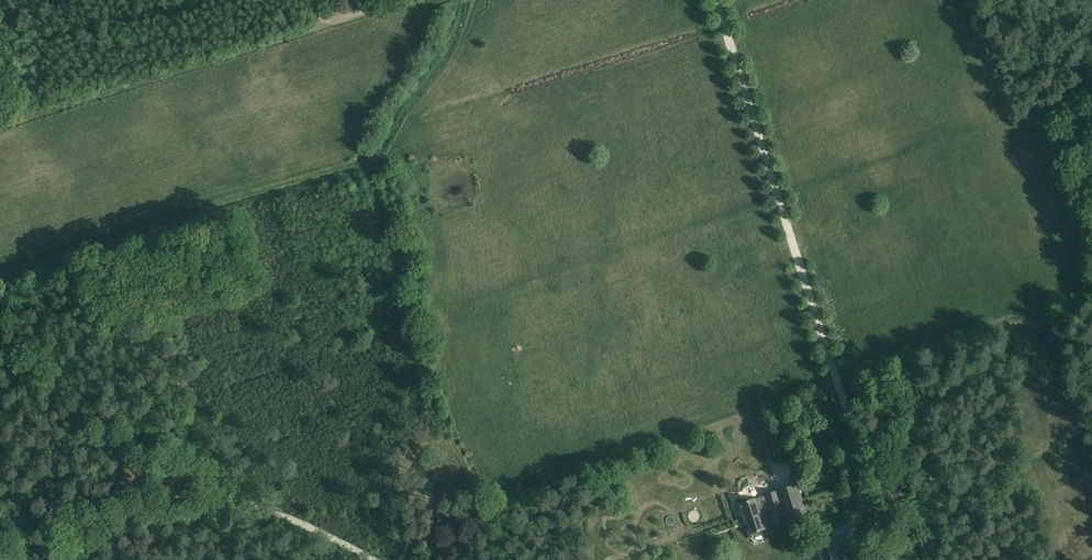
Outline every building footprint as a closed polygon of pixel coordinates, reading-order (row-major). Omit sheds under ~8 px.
[(744,519),(802,500),(797,485),(772,493),(771,491),(768,491),(769,494),(765,495),(766,496),(755,500),(755,498),(739,504),(744,519)] [(807,515),(802,500),(744,519),(749,535),(765,529),(776,525),(776,526),(807,515)]
